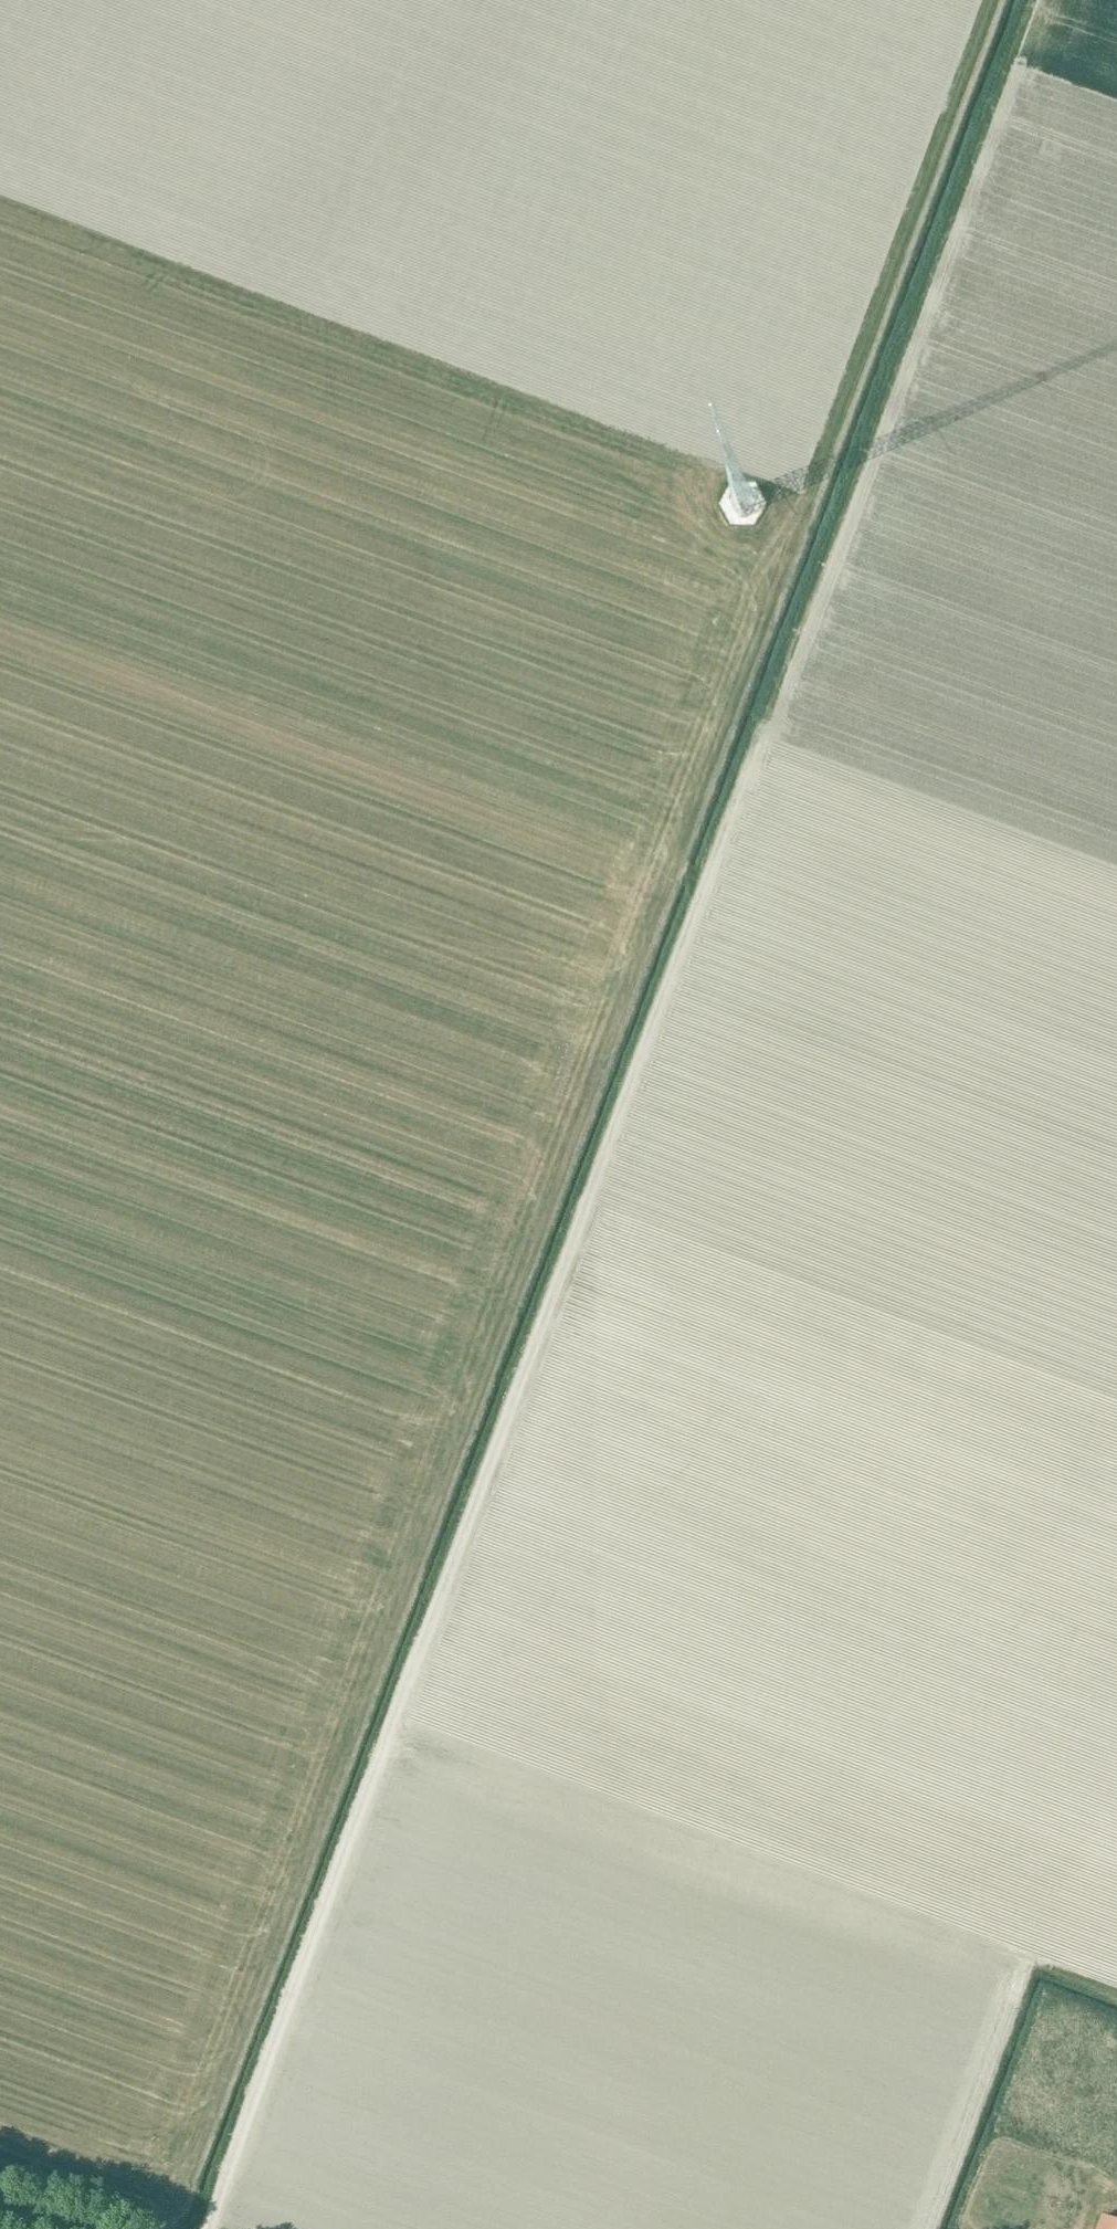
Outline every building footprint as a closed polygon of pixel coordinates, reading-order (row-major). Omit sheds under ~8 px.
[(1102,2214),(1097,2228),(1116,2228),(1116,2219),(1102,2214)]
